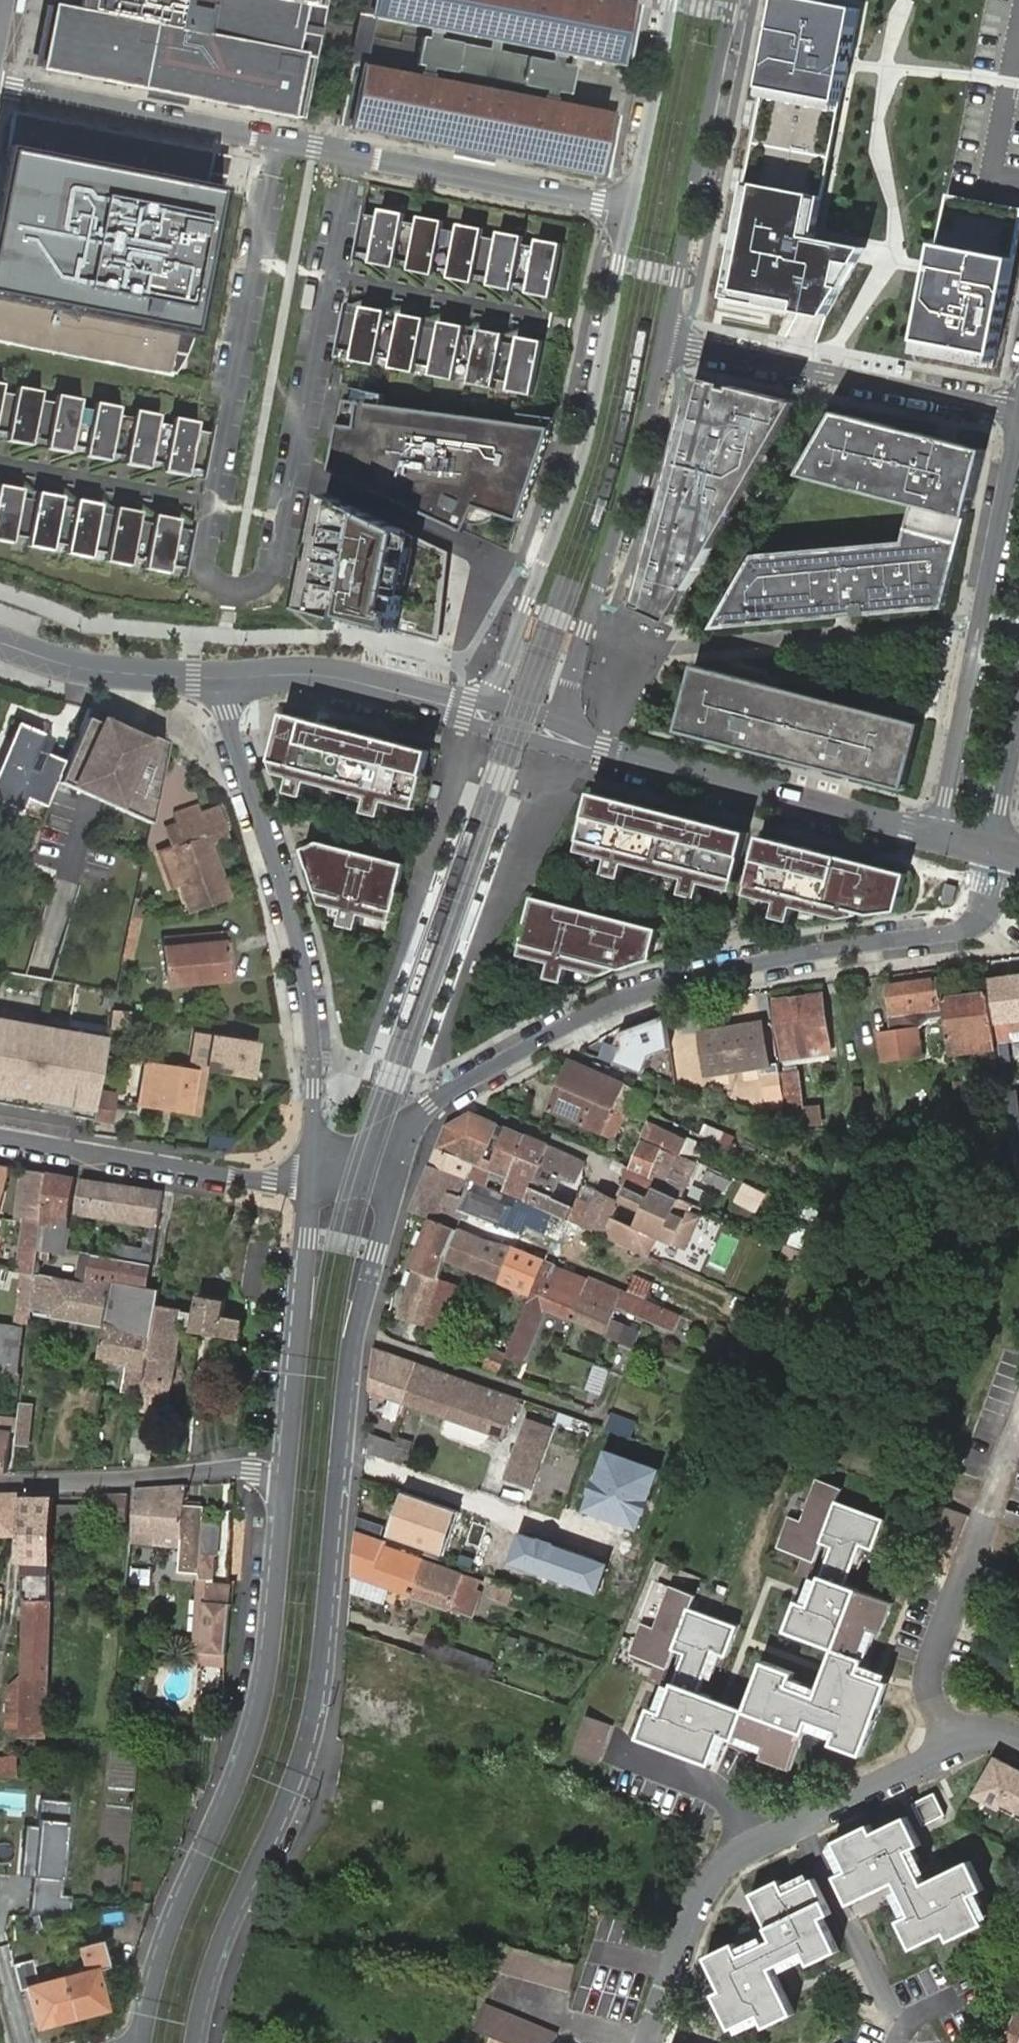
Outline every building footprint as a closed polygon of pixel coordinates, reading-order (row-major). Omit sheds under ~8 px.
[(79,12),(54,7),(42,69),(290,117),(302,55),(295,54),(305,5),(312,6),(313,0),(81,0),(79,12)] [(611,0),(373,0),(370,17),(373,18),(488,40),(498,42),(615,65),(617,65),(629,4),(611,0)] [(855,8),(818,0),(775,0),(755,99),(761,101),(745,185),(721,302),(809,317),(823,320),(865,250),(813,238),(821,199),(837,113),(846,62),(855,8)] [(491,82),(561,95),(561,94),(566,66),(496,52),(489,51),(485,69),(454,64),(457,45),(425,39),(420,68),(481,80),(491,82)] [(488,40),(486,50),(489,51),(496,52),(498,42),(488,40)] [(486,50),(457,45),(454,64),(485,69),(489,51),(486,50)] [(360,67),(348,128),(596,177),(608,115),(489,92),(479,90),(360,67)] [(491,82),(481,80),(479,90),(489,92),(491,82)] [(0,180),(0,342),(169,374),(212,153),(13,114),(0,180)] [(948,195),(934,264),(918,341),(996,357),(1018,244),(1018,210),(948,195)] [(371,262),(396,267),(397,259),(405,221),(406,213),(382,209),(380,216),(364,213),(357,251),(373,254),(371,262)] [(410,270),(434,274),(436,267),(444,229),(445,220),(420,216),(419,224),(405,221),(397,259),(412,262),(410,270)] [(450,277),(475,282),(476,275),(484,236),(485,228),(460,224),(459,232),(444,229),(436,267),(452,270),(450,277)] [(489,285),(514,290),(515,282),(522,244),(524,236),(500,231),(498,239),(484,236),(476,275),(490,278),(489,285)] [(528,293),(552,298),(563,244),(538,239),(537,247),(522,244),(515,282),(530,285),(528,293)] [(371,262),(373,254),(357,251),(355,259),(371,262)] [(410,270),(412,262),(397,259),(396,267),(410,270)] [(452,270),(436,267),(434,274),(450,277),(452,270)] [(490,278),(476,275),(475,282),(489,285),(490,278)] [(515,282),(514,290),(528,293),(530,285),(515,282)] [(361,314),(363,306),(347,303),(345,310),(361,314)] [(352,360),(377,365),(378,356),(386,318),(387,311),(363,306),(361,314),(345,310),(338,349),(354,352),(352,360)] [(400,321),(401,314),(387,311),(386,318),(400,321)] [(391,368),(416,372),(417,364),(425,326),(426,318),(401,314),(400,321),(386,318),(378,356),(393,359),(391,368)] [(440,329),(442,321),(426,318),(425,326),(440,329)] [(431,375),(456,380),(457,372),(465,334),(466,326),(442,321),(440,329),(425,326),(417,364),(433,367),(431,375)] [(479,336),(481,329),(466,326),(465,334),(479,336)] [(470,383),(495,387),(497,380),(504,341),(505,333),(481,329),(479,336),(465,334),(457,372),(472,375),(470,383)] [(518,344),(519,336),(505,333),(504,341),(518,344)] [(509,390),(534,395),(544,341),(519,336),(518,344),(504,341),(497,380),(511,382),(509,390)] [(671,623),(781,431),(789,401),(696,377),(642,588),(647,589),(637,606),(671,623)] [(7,433),(15,395),(1,392),(2,385),(0,384),(0,432),(7,433)] [(41,392),(16,387),(15,395),(7,433),(5,441),(30,446),(32,438),(47,441),(54,403),(39,400),(41,392)] [(552,429),(517,422),(515,431),(369,404),(372,392),(347,387),(331,470),(492,544),(503,520),(520,527),(543,461),(552,429)] [(81,400),(56,395),(54,403),(47,441),(45,449),(70,454),(71,446),(87,449),(94,410),(79,407),(81,400)] [(119,415),(120,407),(95,403),(94,410),(87,449),(85,457),(109,462),(111,453),(126,457),(134,418),(119,415)] [(160,415),(135,411),(134,418),(126,457),(125,465),(149,470),(151,461),(165,464),(172,426),(158,423),(160,415)] [(851,424),(853,416),(838,412),(834,419),(851,424)] [(950,592),(986,451),(915,432),(913,440),(896,435),(897,428),(853,416),(851,424),(834,419),(806,468),(828,473),(826,481),(846,486),(848,479),(865,483),(863,491),(882,496),(884,488),(901,493),(899,500),(916,505),(924,507),(913,549),(904,550),(904,542),(881,544),(881,552),(863,554),(863,546),(840,548),(841,556),(823,557),(822,549),(799,552),(800,559),(782,561),(781,553),(756,555),(747,571),(749,587),(737,588),(732,597),(735,627),(843,618),(868,615),(867,607),(885,606),(886,614),(937,609),(942,590),(950,592)] [(199,423),(174,418),(172,426),(165,464),(164,472),(188,477),(189,469),(205,473),(212,434),(197,431),(199,423)] [(915,432),(897,428),(896,435),(913,440),(915,432)] [(32,438),(30,446),(45,449),(47,441),(32,438)] [(71,446),(70,454),(85,457),(87,449),(71,446)] [(111,453),(109,462),(125,465),(126,457),(111,453)] [(165,464),(151,461),(149,470),(164,472),(165,464)] [(826,481),(828,473),(806,468),(802,475),(826,481)] [(205,473),(189,469),(188,477),(204,480),(205,473)] [(863,491),(865,483),(848,479),(846,486),(863,491)] [(0,485),(0,541),(11,543),(13,536),(28,539),(36,501),(20,497),(22,489),(0,485)] [(899,500),(901,493),(884,488),(882,496),(899,500)] [(37,492),(22,489),(20,497),(36,501),(37,492)] [(26,546),(51,551),(53,544),(67,546),(74,508),(60,505),(62,497),(37,492),(36,501),(28,539),(26,546)] [(451,551),(327,492),(304,607),(441,643),(451,551)] [(74,508),(76,500),(62,497),(60,505),(74,508)] [(67,546),(65,554),(90,559),(91,551),(106,554),(114,516),(99,513),(100,505),(76,500),(74,508),(67,546)] [(114,516),(116,508),(100,505),(99,513),(114,516)] [(924,507),(916,505),(906,542),(904,542),(904,550),(913,549),(924,507)] [(106,554),(105,563),(129,567),(131,559),(145,562),(152,524),(138,521),(140,513),(116,508),(114,516),(106,554)] [(154,515),(140,513),(138,521),(152,524),(154,515)] [(143,570),(168,575),(170,567),(185,570),(193,532),(177,528),(179,520),(154,515),(152,524),(145,562),(143,570)] [(194,524),(179,520),(177,528),(193,532),(194,524)] [(881,552),(881,544),(863,546),(863,554),(881,552)] [(841,556),(840,548),(822,549),(823,557),(841,556)] [(800,559),(799,552),(781,553),(782,561),(800,559)] [(749,587),(747,571),(737,588),(749,587)] [(950,592),(942,590),(937,609),(946,608),(950,592)] [(735,627),(732,597),(714,629),(735,627)] [(886,614),(885,606),(867,607),(868,615),(886,614)] [(696,666),(681,722),(704,729),(701,737),(874,781),(876,773),(907,781),(914,753),(905,750),(913,722),(913,721),(696,666)] [(65,764),(55,785),(92,803),(147,830),(164,748),(118,726),(87,711),(70,749),(65,764)] [(432,750),(284,712),(272,760),(419,798),(420,798),(432,750)] [(704,729),(681,722),(679,731),(701,737),(704,729)] [(922,724),(913,722),(905,750),(914,753),(922,724)] [(42,733),(17,727),(0,768),(0,805),(40,823),(50,797),(32,789),(47,757),(35,750),(42,733)] [(35,750),(47,757),(52,741),(42,733),(35,750)] [(32,789),(50,797),(55,785),(65,764),(47,757),(32,789)] [(419,798),(272,760),(277,773),(293,777),(289,794),(306,798),(310,781),(370,796),(365,813),(383,818),(387,801),(416,808),(419,798)] [(907,781),(876,773),(874,781),(905,789),(907,781)] [(592,791),(580,839),(581,839),(736,879),(736,880),(749,832),(592,791)] [(180,868),(194,902),(232,887),(213,837),(230,831),(224,812),(218,796),(197,803),(179,809),(185,825),(172,830),(186,866),(180,868)] [(179,803),(179,809),(197,803),(195,797),(179,803)] [(186,866),(172,830),(161,834),(175,870),(180,868),(186,866)] [(908,873),(761,835),(749,883),(750,883),(858,911),(871,915),(899,911),(908,873)] [(581,839),(578,850),(609,858),(604,875),(622,879),(626,862),(686,878),(681,895),(699,900),(703,882),(733,890),(736,879),(581,839)] [(395,911),(407,863),(321,840),(305,848),(318,891),(394,911),(395,911)] [(777,901),(773,918),(790,923),(795,906),(841,918),(857,916),(858,911),(750,883),(747,894),(777,901)] [(956,886),(946,885),(943,903),(954,905),(956,886)] [(321,902),(344,908),(340,924),(357,928),(361,912),(392,920),(394,911),(318,891),(321,902)] [(660,928),(534,895),(522,941),(524,942),(617,968),(622,969),(634,965),(652,959),(660,928)] [(131,907),(120,960),(134,963),(146,906),(131,907)] [(159,941),(160,948),(223,938),(230,937),(229,932),(159,941)] [(165,986),(222,978),(235,976),(230,937),(223,938),(160,948),(165,986)] [(617,968),(524,942),(520,953),(551,961),(547,977),(564,981),(568,965),(603,975),(616,969),(617,968)] [(990,982),(999,1044),(1016,1042),(1013,1021),(1018,1020),(1018,977),(990,982)] [(936,979),(887,985),(892,1022),(941,1014),(936,979)] [(988,992),(942,998),(948,1041),(949,1055),(996,1049),(988,992)] [(831,1051),(822,995),(775,1000),(784,1058),(831,1051)] [(110,1011),(109,1026),(124,1027),(125,1012),(110,1011)] [(600,1066),(640,1057),(639,1054),(670,1047),(664,1018),(593,1034),(600,1066)] [(0,1021),(0,1103),(7,1104),(90,1120),(91,1117),(95,1090),(97,1078),(98,1074),(100,1055),(104,1039),(0,1021)] [(706,1068),(769,1059),(764,1023),(701,1032),(706,1068)] [(899,1031),(902,1054),(923,1052),(919,1028),(899,1031)] [(889,1055),(902,1054),(899,1031),(886,1032),(889,1055)] [(256,1041),(194,1033),(190,1068),(205,1070),(252,1076),(256,1041)] [(570,1060),(559,1083),(626,1111),(636,1088),(570,1060)] [(200,1113),(205,1070),(190,1068),(145,1061),(138,1104),(200,1113)] [(785,1098),(780,1071),(764,1074),(768,1100),(785,1098)] [(785,1078),(791,1117),(823,1127),(820,1104),(805,1106),(801,1076),(785,1078)] [(956,1103),(958,1119),(972,1116),(968,1081),(953,1083),(956,1103)] [(626,1111),(559,1083),(547,1108),(615,1137),(626,1111)] [(95,1090),(91,1117),(112,1120),(116,1092),(95,1090)] [(448,1125),(439,1145),(497,1171),(510,1177),(521,1153),(529,1136),(509,1128),(492,1163),(485,1160),(501,1124),(472,1111),(448,1125)] [(644,1133),(698,1156),(704,1143),(649,1121),(644,1133)] [(700,1125),(698,1136),(729,1143),(732,1132),(700,1125)] [(1018,1172),(1018,1127),(1008,1127),(1011,1173),(1018,1172)] [(521,1153),(510,1177),(504,1191),(527,1201),(551,1146),(529,1136),(521,1153)] [(644,1139),(628,1174),(646,1183),(661,1147),(644,1139)] [(497,1171),(439,1145),(430,1166),(470,1177),(490,1185),(497,1171)] [(547,1210),(568,1219),(575,1204),(566,1200),(584,1160),(551,1146),(527,1201),(547,1210)] [(651,1185),(664,1191),(680,1156),(661,1147),(646,1183),(651,1185)] [(470,1177),(430,1166),(412,1208),(433,1219),(451,1226),(456,1217),(462,1218),(464,1214),(515,1233),(518,1226),(538,1233),(547,1210),(527,1201),(504,1191),(490,1185),(470,1177)] [(30,1223),(24,1273),(34,1275),(35,1273),(36,1258),(45,1171),(27,1168),(20,1208),(18,1221),(30,1223)] [(74,1176),(45,1171),(36,1258),(48,1261),(50,1252),(64,1254),(67,1228),(57,1226),(57,1217),(69,1219),(74,1176)] [(647,1195),(651,1185),(646,1183),(628,1174),(623,1185),(647,1195)] [(155,1226),(162,1190),(80,1177),(74,1212),(155,1226)] [(647,1195),(632,1229),(610,1220),(602,1237),(612,1242),(646,1257),(657,1236),(685,1249),(700,1216),(688,1210),(691,1203),(664,1191),(651,1185),(647,1195)] [(591,1205),(577,1199),(575,1204),(568,1219),(569,1222),(602,1237),(610,1220),(616,1205),(614,1200),(598,1190),(591,1205)] [(195,1294),(224,1299),(224,1298),(245,1204),(225,1201),(174,1192),(168,1218),(184,1220),(182,1230),(189,1232),(185,1259),(191,1260),(185,1293),(157,1288),(156,1290),(154,1306),(182,1309),(194,1311),(195,1294)] [(419,1269),(405,1312),(426,1318),(439,1276),(446,1258),(458,1229),(451,1226),(433,1219),(415,1266),(419,1269)] [(532,1293),(545,1260),(503,1246),(458,1229),(446,1258),(532,1293)] [(727,1237),(713,1259),(722,1264),(735,1242),(727,1237)] [(105,1242),(103,1256),(149,1266),(151,1252),(105,1242)] [(87,1284),(93,1254),(78,1250),(72,1281),(87,1284)] [(35,1273),(34,1275),(31,1306),(31,1314),(104,1325),(99,1360),(126,1365),(145,1368),(154,1306),(156,1290),(145,1289),(149,1266),(103,1256),(93,1254),(87,1284),(72,1281),(35,1273)] [(571,1268),(545,1260),(532,1293),(512,1345),(509,1351),(525,1358),(546,1306),(569,1317),(586,1274),(571,1268)] [(34,1275),(24,1273),(20,1304),(31,1306),(34,1275)] [(682,1330),(687,1316),(680,1313),(628,1292),(586,1274),(569,1317),(624,1340),(631,1326),(619,1320),(625,1307),(646,1315),(682,1330)] [(628,1292),(680,1313),(687,1296),(636,1274),(628,1292)] [(426,1318),(423,1326),(443,1332),(457,1283),(439,1276),(426,1318)] [(239,1337),(241,1319),(221,1316),(224,1299),(195,1294),(194,1311),(192,1329),(239,1337)] [(221,1316),(241,1319),(243,1303),(232,1300),(224,1299),(221,1316)] [(167,1410),(182,1309),(154,1306),(145,1368),(141,1395),(140,1405),(167,1410)] [(18,1321),(29,1323),(30,1317),(19,1315),(18,1321)] [(14,1383),(21,1327),(0,1324),(0,1382),(14,1383)] [(642,1330),(631,1326),(624,1340),(636,1345),(642,1330)] [(478,1368),(497,1373),(503,1350),(484,1345),(478,1368)] [(418,1362),(373,1347),(369,1389),(405,1401),(418,1362)] [(418,1362),(405,1401),(504,1435),(518,1396),(418,1362)] [(592,1371),(609,1376),(612,1369),(595,1363),(592,1371)] [(141,1395),(145,1368),(126,1365),(122,1392),(141,1395)] [(602,1394),(609,1376),(592,1371),(585,1388),(602,1394)] [(99,1412),(103,1392),(87,1391),(83,1415),(99,1419),(99,1412)] [(21,1405),(20,1418),(19,1431),(17,1441),(28,1444),(32,1407),(21,1405)] [(604,1426),(638,1438),(644,1421),(610,1409),(604,1426)] [(555,1421),(590,1433),(593,1422),(559,1411),(555,1421)] [(5,1474),(12,1430),(6,1429),(8,1417),(0,1416),(0,1474),(5,1474)] [(20,1418),(8,1417),(6,1429),(12,1430),(19,1431),(20,1418)] [(526,1419),(504,1478),(532,1489),(554,1429),(526,1419)] [(136,1427),(132,1459),(148,1462),(154,1431),(136,1427)] [(492,1453),(480,1487),(493,1491),(505,1457),(492,1453)] [(840,1651),(863,1592),(850,1586),(866,1546),(877,1550),(888,1521),(842,1503),(846,1490),(822,1481),(807,1522),(794,1518),(783,1547),(808,1557),(803,1574),(813,1578),(830,1536),(840,1540),(815,1607),(803,1602),(791,1632),(840,1651)] [(186,1486),(135,1490),(132,1532),(183,1537),(180,1568),(201,1570),(202,1550),(204,1525),(205,1507),(185,1506),(186,1486)] [(541,1539),(403,1490),(388,1534),(428,1548),(438,1521),(535,1555),(541,1539)] [(130,1494),(99,1492),(98,1518),(128,1520),(130,1494)] [(15,1537),(18,1537),(18,1498),(18,1493),(0,1493),(0,1537),(15,1537)] [(53,1498),(18,1498),(18,1565),(53,1565),(53,1498)] [(94,1503),(57,1503),(56,1527),(94,1528),(94,1503)] [(946,1508),(932,1547),(957,1555),(971,1517),(946,1508)] [(218,1552),(219,1526),(204,1525),(202,1550),(215,1552),(218,1552)] [(386,1539),(357,1528),(352,1574),(391,1588),(410,1595),(423,1559),(392,1548),(384,1545),(386,1539)] [(215,1552),(202,1550),(201,1570),(200,1582),(212,1583),(215,1552)] [(423,1559),(410,1595),(462,1613),(475,1577),(423,1559)] [(133,1567),(132,1581),(155,1583),(156,1569),(133,1567)] [(391,1588),(352,1574),(351,1590),(386,1603),(391,1588)] [(471,1616),(476,1618),(485,1591),(479,1590),(484,1579),(475,1577),(462,1613),(471,1616)] [(1013,1577),(1007,1594),(1018,1600),(1018,1580),(1013,1577)] [(511,1604),(518,1585),(496,1578),(490,1597),(511,1604)] [(212,1583),(200,1582),(196,1668),(225,1669),(225,1657),(227,1657),(227,1655),(226,1655),(229,1609),(233,1609),(236,1586),(212,1584),(212,1583)] [(638,1737),(687,1754),(708,1696),(698,1693),(712,1652),(724,1656),(734,1626),(688,1609),(693,1596),(670,1587),(654,1629),(641,1624),(630,1653),(656,1664),(649,1679),(660,1683),(677,1639),(688,1643),(660,1712),(649,1708),(638,1737)] [(896,1605),(863,1592),(840,1651),(863,1660),(873,1631),(885,1635),(896,1605)] [(21,1730),(21,1738),(45,1739),(51,1603),(26,1602),(23,1689),(9,1689),(7,1730),(21,1730)] [(428,1638),(423,1654),(428,1656),(489,1678),(494,1661),(428,1638)] [(863,1660),(840,1651),(827,1685),(853,1695),(886,1707),(894,1685),(865,1674),(869,1662),(863,1660)] [(853,1695),(827,1685),(822,1697),(795,1686),(799,1675),(770,1664),(750,1712),(808,1734),(812,1722),(842,1733),(838,1745),(866,1755),(886,1707),(853,1695)] [(352,1719),(430,1730),(434,1702),(356,1690),(352,1719)] [(742,1734),(750,1712),(708,1696),(687,1754),(716,1765),(726,1736),(740,1740),(742,1734)] [(808,1734),(750,1712),(742,1734),(772,1745),(769,1758),(795,1767),(808,1734)] [(600,1761),(612,1724),(588,1715),(575,1751),(600,1761)] [(134,1798),(137,1749),(109,1748),(107,1796),(134,1798)] [(0,1756),(0,1778),(24,1776),(22,1754),(0,1756)] [(1000,1759),(979,1797),(1018,1818),(1018,1769),(1000,1759)] [(68,1804),(41,1801),(39,1826),(26,1825),(22,1876),(32,1876),(29,1914),(67,1917),(73,1916),(75,1893),(61,1892),(68,1804)] [(898,1884),(913,1916),(902,1922),(915,1949),(950,1933),(953,1939),(986,1925),(973,1897),(984,1892),(972,1865),(927,1886),(910,1853),(922,1847),(909,1820),(875,1835),(872,1828),(838,1844),(851,1871),(840,1877),(853,1904),(898,1884)] [(740,1945),(718,1955),(711,1959),(725,1991),(718,1995),(734,2029),(763,2016),(768,2026),(795,2013),(779,1979),(774,1969),(808,1953),(813,1963),(840,1952),(824,1918),(833,1914),(816,1881),(788,1894),(783,1884),(756,1897),(776,1941),(744,1956),(740,1945)] [(97,1933),(92,1911),(73,1916),(67,1917),(78,1951),(102,1944),(97,1933)] [(578,1961),(505,1940),(502,1954),(499,1967),(535,1978),(569,1988),(577,1965),(578,1961)] [(61,1983),(72,2023),(105,2014),(95,1975),(107,1972),(102,1944),(78,1951),(85,1977),(61,1983)] [(37,2032),(72,2023),(61,1983),(38,1989),(30,1963),(12,1967),(19,1994),(28,1991),(37,2032)] [(559,2033),(511,2014),(488,2004),(478,2028),(514,2042),(555,2042),(559,2033)] [(1018,2015),(1008,2042),(1018,2042),(1018,2015)] [(985,2016),(977,2037),(991,2042),(1000,2022),(985,2016)]
